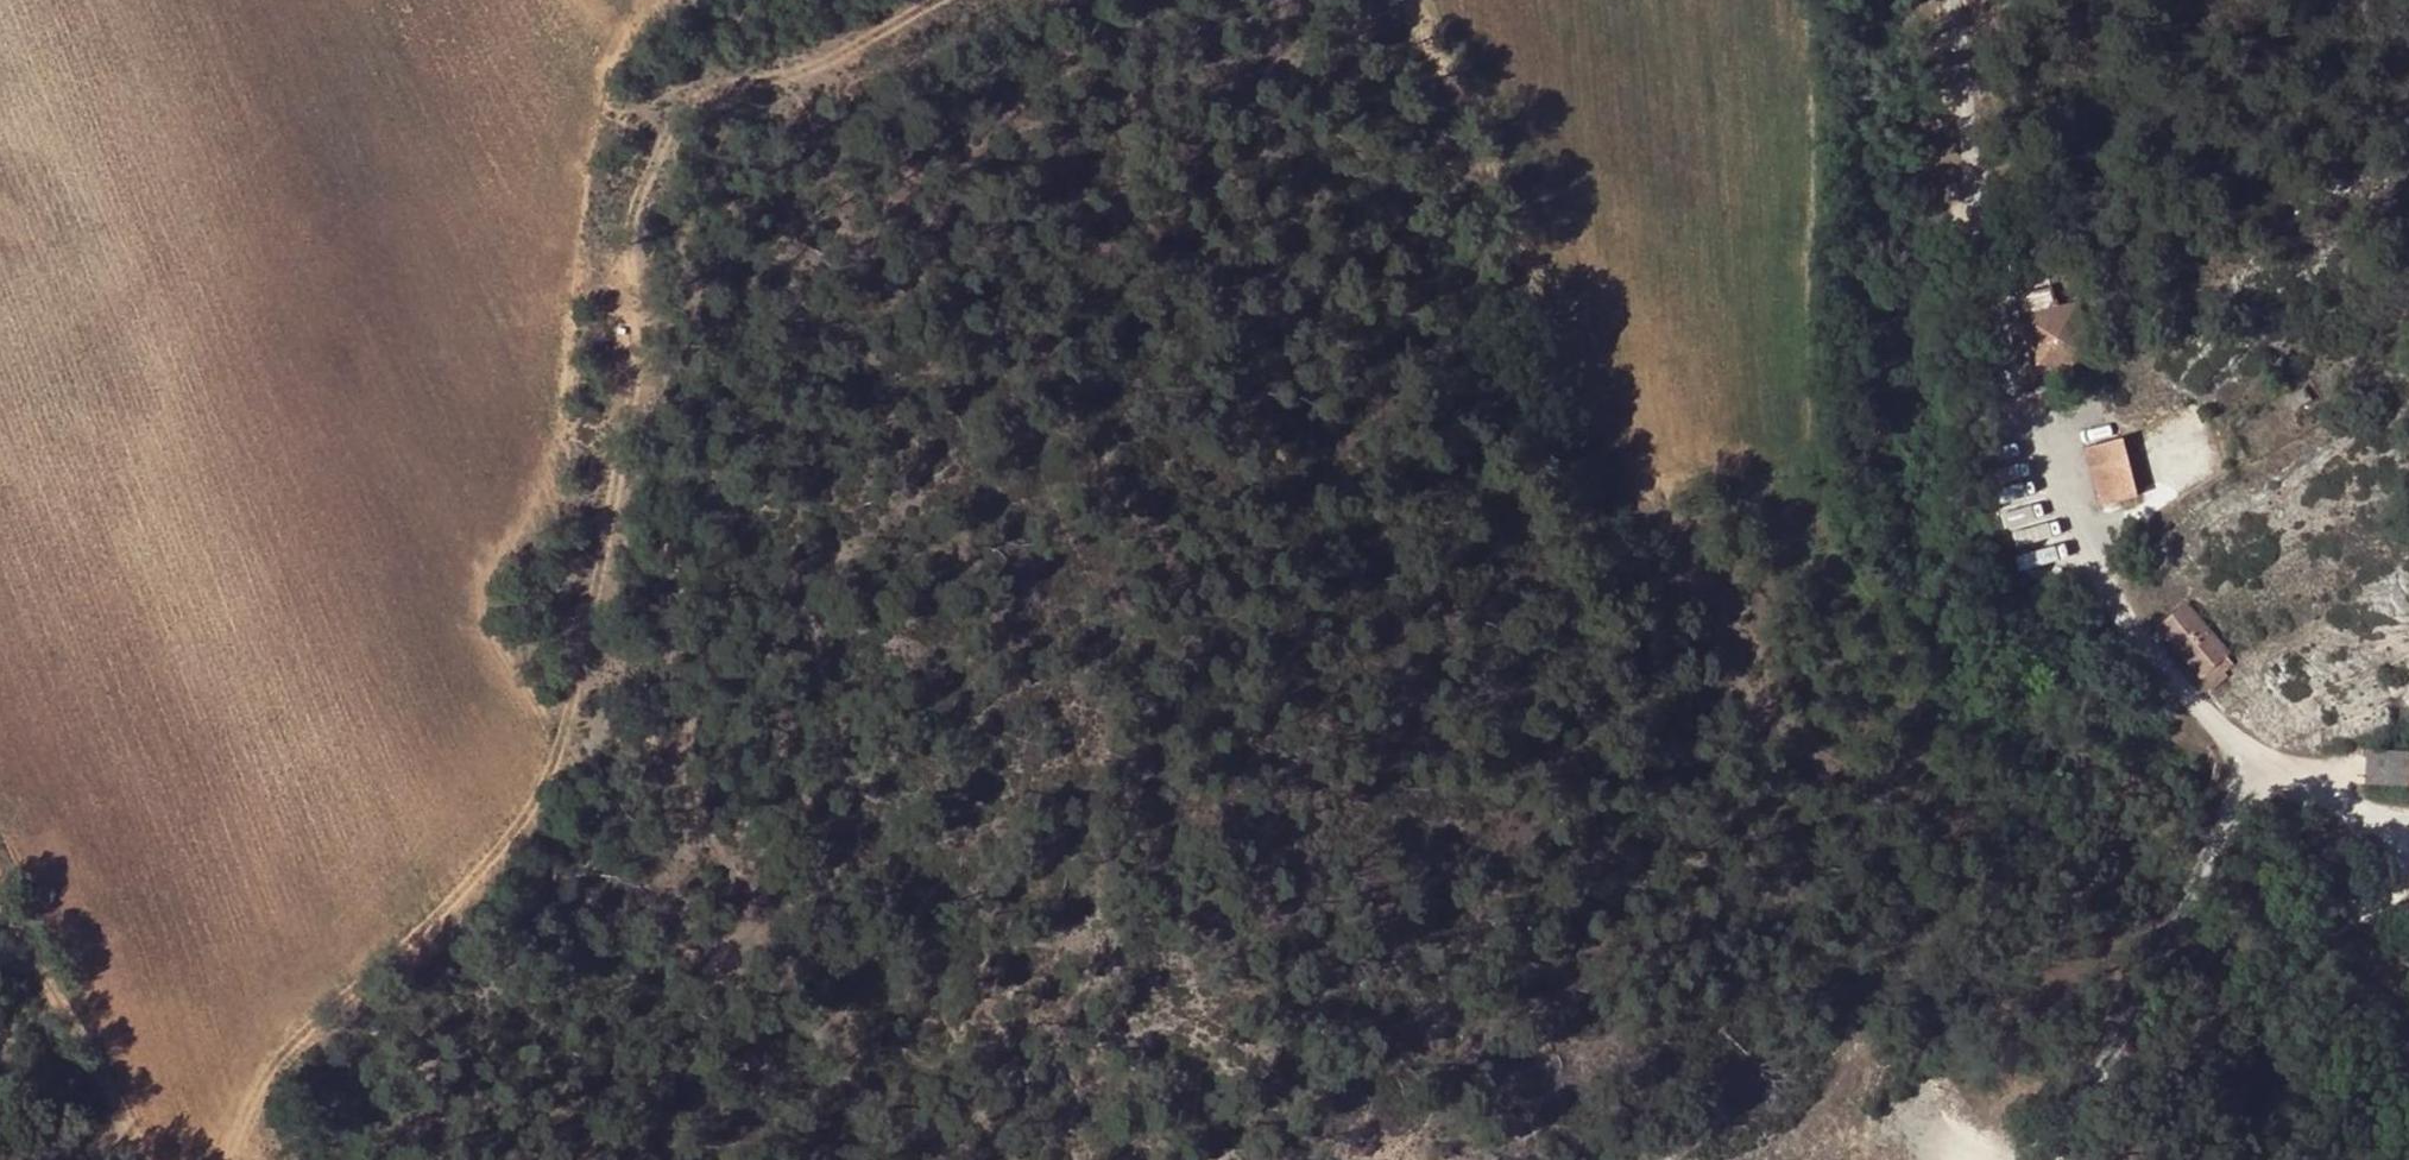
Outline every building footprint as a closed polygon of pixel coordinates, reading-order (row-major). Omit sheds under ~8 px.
[(2064,281),(2014,294),(2034,370),(2084,356),(2064,281)] [(2301,387),(2283,397),(2289,409),(2307,399),(2301,387)] [(2120,436),(2080,446),(2100,507),(2139,496),(2120,436)] [(2187,600),(2162,625),(2206,681),(2234,655),(2187,600)] [(2364,747),(2362,786),(2408,789),(2408,750),(2364,747)]
